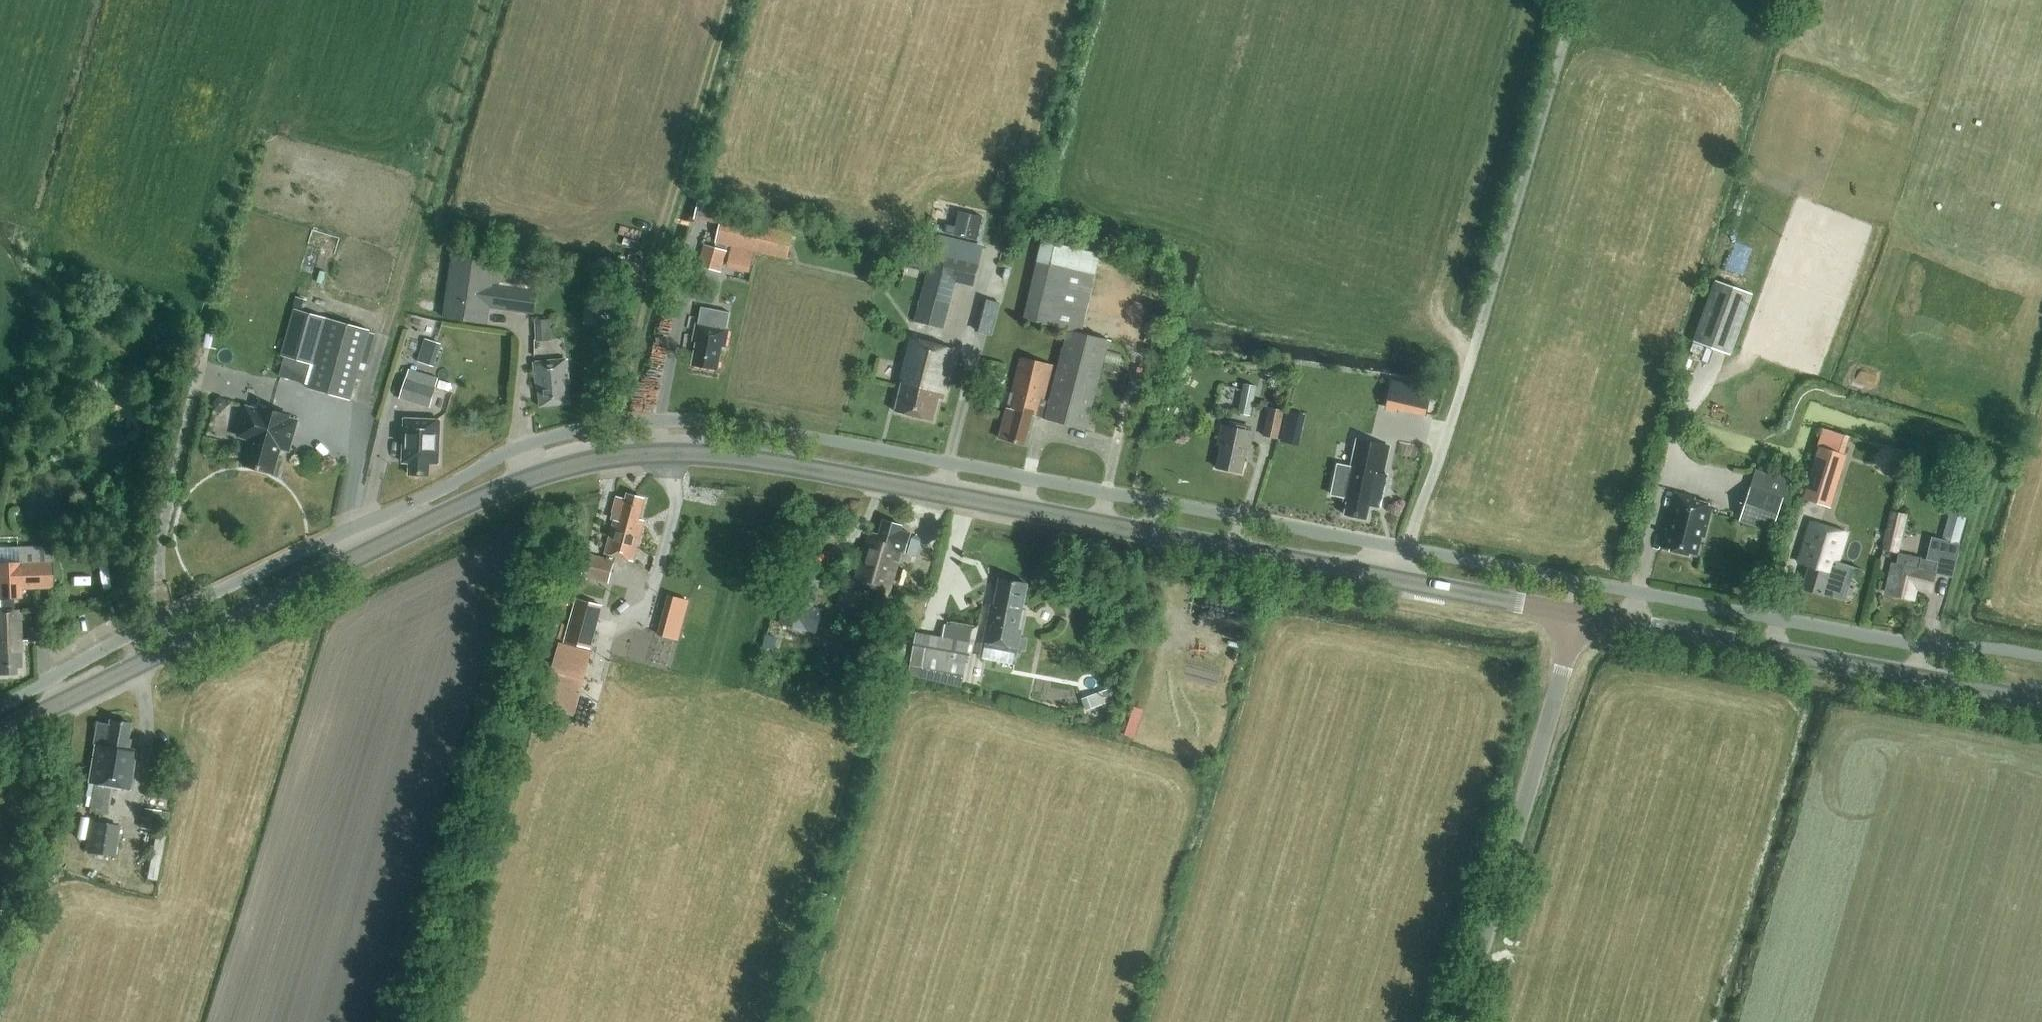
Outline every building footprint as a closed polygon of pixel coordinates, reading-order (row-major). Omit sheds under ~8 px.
[(982,217),(960,212),(956,227),(946,224),(944,232),(977,240),(982,217)] [(704,243),(699,267),(722,272),(723,269),(739,273),(742,263),(736,262),(738,253),(727,251),(729,245),(788,259),(794,233),(723,216),(717,242),(717,243),(716,246),(704,243)] [(1102,276),(1107,254),(1042,239),(1023,319),(1058,327),(1056,333),(1066,335),(1049,402),(1045,401),(1054,365),(1021,357),(1000,438),(1025,445),(1032,416),(1086,430),(1109,340),(1081,333),(1094,274),(1102,276)] [(935,242),(915,321),(945,328),(957,282),(973,286),(981,254),(935,242)] [(535,314),(538,291),(493,285),(497,260),(453,254),(444,317),(488,323),(490,307),(535,314)] [(1156,276),(1171,280),(1174,268),(1159,264),(1156,276)] [(1730,355),(1754,293),(1716,279),(1693,340),(1730,355)] [(598,301),(595,322),(610,324),(613,303),(598,301)] [(728,329),(731,311),(702,307),(699,323),(697,323),(694,341),(697,341),(693,364),(718,369),(722,346),(725,347),(729,329),(728,329)] [(315,364),(328,318),(295,309),(282,355),(315,364)] [(994,315),(982,312),(976,331),(989,335),(994,315)] [(538,337),(552,336),(551,316),(537,317),(538,337)] [(351,400),(370,330),(328,318),(315,364),(308,388),(351,400)] [(442,343),(425,338),(418,361),(435,367),(442,343)] [(944,399),(957,350),(912,338),(902,378),(904,379),(895,411),(933,421),(939,398),(944,399)] [(570,404),(568,384),(571,384),(568,361),(535,364),(537,387),(539,387),(541,407),(570,404)] [(1272,376),(1274,365),(1266,363),(1263,373),(1272,376)] [(431,407),(439,377),(410,368),(401,398),(431,407)] [(1391,377),(1387,395),(1428,403),(1432,386),(1391,377)] [(1257,385),(1244,383),(1238,413),(1251,415),(1257,385)] [(259,408),(246,405),(238,437),(250,440),(244,465),(277,473),(283,450),(292,452),(301,419),(292,417),(293,414),(260,405),(259,408)] [(1278,437),(1283,410),(1269,407),(1264,435),(1278,437)] [(439,463),(441,420),(405,418),(403,462),(410,462),(410,474),(430,475),(430,463),(439,463)] [(1250,451),(1254,433),(1223,426),(1219,444),(1222,445),(1217,467),(1242,473),(1247,450),(1250,451)] [(1378,518),(1394,446),(1353,438),(1341,491),(1349,493),(1345,517),(1366,522),(1367,516),(1378,518)] [(1831,507),(1847,454),(1817,445),(1802,498),(1831,507)] [(1868,451),(1863,466),(1887,475),(1889,468),(1901,472),(1905,460),(1897,457),(1896,461),(1868,451)] [(1772,529),(1789,477),(1760,468),(1751,485),(1740,520),(1772,529)] [(1697,497),(1675,491),(1665,529),(1668,530),(1663,549),(1698,558),(1703,539),(1705,539),(1714,504),(1696,499),(1697,497)] [(639,520),(645,499),(628,494),(626,499),(617,497),(613,514),(616,515),(606,553),(609,554),(608,557),(588,552),(582,576),(610,584),(617,556),(634,561),(644,522),(639,520)] [(1898,553),(1908,514),(1891,510),(1881,549),(1898,553)] [(1967,515),(1950,510),(1942,540),(1959,544),(1967,515)] [(905,552),(911,533),(902,530),(903,526),(884,520),(879,534),(870,531),(853,586),(887,596),(901,551),(905,552)] [(1845,602),(1855,567),(1838,562),(1846,534),(1810,523),(1798,562),(1810,566),(1803,589),(1845,602)] [(12,598),(21,598),(21,588),(52,587),(50,545),(19,546),(19,566),(0,567),(0,599),(2,598),(3,610),(0,610),(0,674),(16,673),(16,667),(22,667),(19,610),(13,610),(12,598)] [(1931,592),(1938,562),(1900,554),(1898,564),(1893,563),(1886,592),(1893,594),(1893,595),(1914,600),(1916,589),(1931,592)] [(820,606),(826,582),(793,573),(780,623),(819,633),(825,607),(820,606)] [(1023,609),(1028,584),(999,578),(994,603),(991,603),(984,642),(986,643),(983,658),(1014,664),(1017,649),(1018,649),(1026,610),(1023,609)] [(922,627),(930,597),(898,588),(890,619),(922,627)] [(592,649),(605,604),(577,597),(565,642),(592,649)] [(1148,620),(1151,608),(1133,604),(1131,616),(1148,620)] [(963,673),(971,627),(944,623),(942,636),(915,631),(910,664),(963,673)] [(36,626),(28,626),(28,640),(36,639),(36,626)] [(575,715),(593,651),(560,642),(543,707),(575,715)] [(1108,703),(1104,690),(1083,698),(1087,710),(1108,703)] [(126,749),(130,723),(109,720),(109,723),(97,722),(94,744),(95,745),(89,782),(94,783),(90,811),(109,814),(113,786),(130,789),(136,751),(126,749)] [(118,856),(122,824),(92,820),(88,852),(118,856)] [(157,881),(166,834),(156,832),(147,879),(157,881)]
